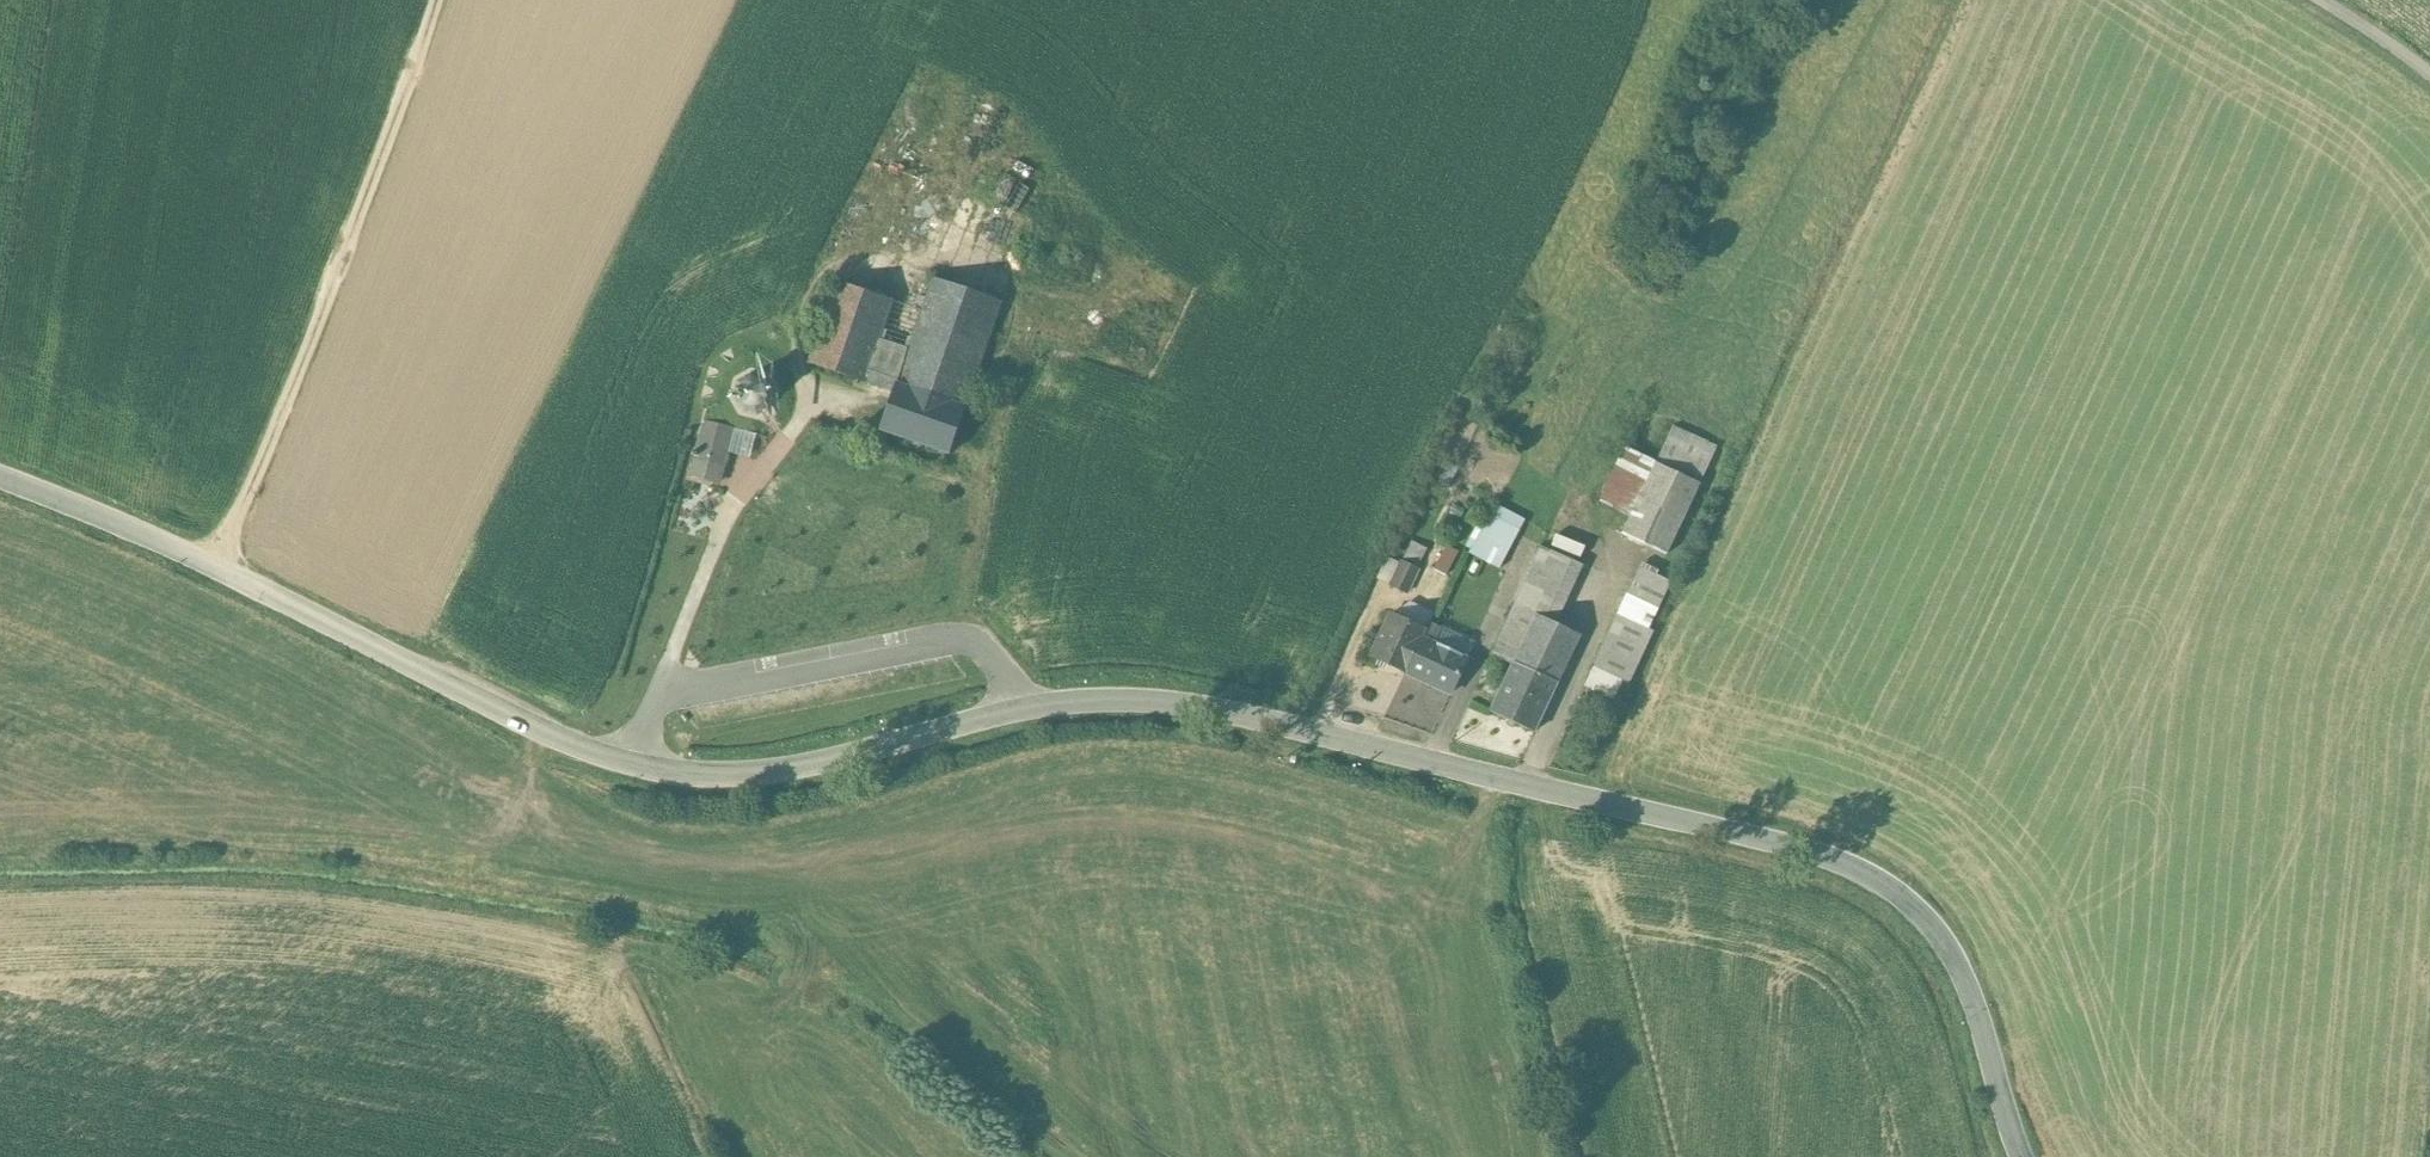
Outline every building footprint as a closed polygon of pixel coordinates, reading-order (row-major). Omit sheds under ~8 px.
[(1000,302),(932,279),(921,310),(897,378),(965,402),(1000,302)] [(835,281),(807,363),(865,382),(893,301),(835,281)] [(893,301),(865,382),(893,392),(897,378),(921,310),(893,301)] [(965,402),(897,378),(893,392),(878,433),(946,456),(965,402)] [(769,386),(750,380),(735,390),(731,402),(737,419),(756,425),(771,415),(775,403),(769,386)] [(733,429),(702,422),(693,459),(724,467),(733,429)] [(1717,446),(1675,427),(1657,465),(1699,485),(1717,446)] [(1624,450),(1599,502),(1630,517),(1655,464),(1624,450)] [(1657,465),(1655,464),(1630,517),(1622,534),(1666,555),(1699,485),(1657,465)] [(1594,510),(1568,498),(1545,548),(1571,560),(1594,510)] [(1488,516),(1470,552),(1498,566),(1516,531),(1488,516)] [(1405,558),(1421,562),(1425,545),(1409,541),(1405,558)] [(1445,545),(1436,567),(1446,571),(1455,549),(1445,545)] [(1402,560),(1389,587),(1405,594),(1418,568),(1402,560)] [(1671,582),(1640,567),(1627,596),(1657,610),(1671,582)] [(1657,610),(1627,596),(1618,615),(1648,629),(1657,610)] [(1390,612),(1369,654),(1406,672),(1423,638),(1426,630),(1390,612)] [(1540,614),(1518,660),(1562,680),(1583,634),(1540,614)] [(1618,615),(1594,667),(1629,683),(1653,631),(1648,629),(1618,615)] [(1466,659),(1433,644),(1433,643),(1423,638),(1406,672),(1450,693),(1466,659)] [(1562,680),(1518,660),(1497,706),(1540,726),(1562,680)]
